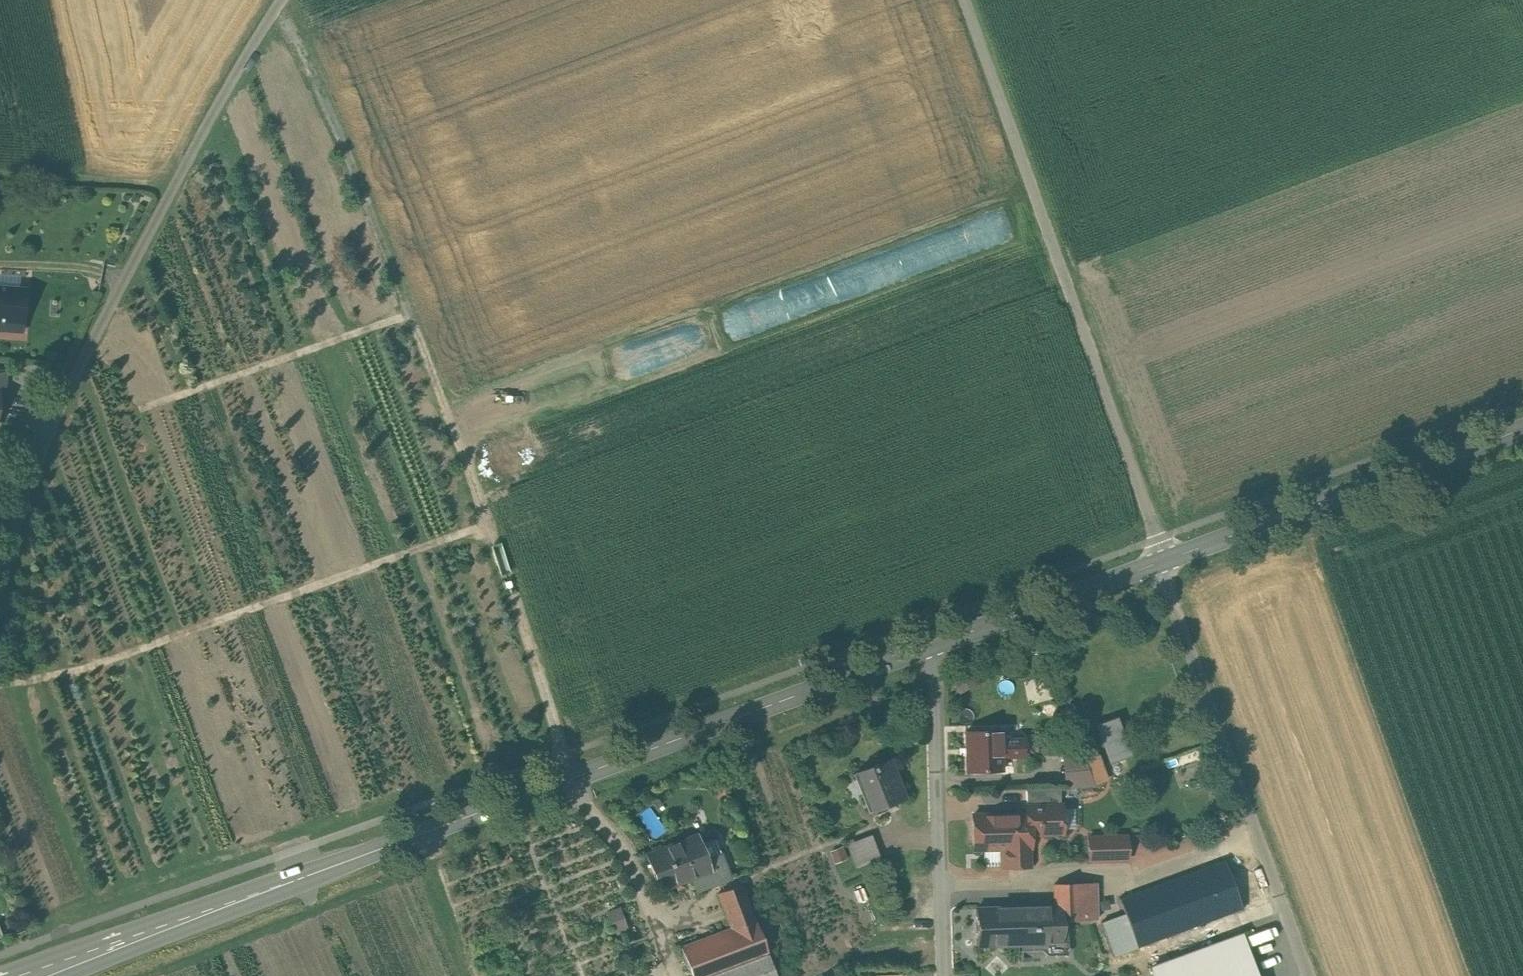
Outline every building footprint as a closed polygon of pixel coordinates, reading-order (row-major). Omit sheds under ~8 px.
[(0,285),(0,321),(4,321),(4,329),(21,330),(24,287),(0,285)] [(1100,721),(1114,760),(1136,752),(1123,713),(1100,721)] [(999,730),(965,731),(966,771),(1001,770),(1000,757),(1000,739),(999,730)] [(1021,741),(1021,738),(1000,739),(1000,757),(1022,756),(1022,755),(1028,755),(1028,741),(1021,741)] [(1101,741),(1064,750),(1072,786),(1109,777),(1101,741)] [(904,797),(888,758),(856,771),(871,809),(904,797)] [(725,786),(719,778),(709,785),(715,793),(725,786)] [(1059,804),(1059,787),(1025,788),(1025,805),(1059,804)] [(1060,831),(1059,804),(1025,805),(1026,813),(1027,813),(1028,833),(1060,831)] [(1026,813),(972,815),(973,848),(1001,847),(1027,846),(1028,846),(1028,833),(1027,813),(1026,813)] [(877,832),(851,839),(858,865),(884,858),(877,832)] [(659,888),(692,876),(710,869),(706,859),(696,834),(662,847),(659,844),(651,847),(650,851),(645,853),(659,888)] [(1104,860),(1103,835),(1087,836),(1088,860),(1104,860)] [(1126,859),(1125,835),(1103,835),(1104,860),(1126,859)] [(840,844),(829,849),(833,857),(844,853),(840,844)] [(1028,864),(1027,846),(1001,847),(1001,865),(1028,864)] [(710,869),(692,876),(697,889),(730,877),(721,853),(706,859),(710,869)] [(1222,860),(1119,898),(1125,913),(1136,945),(1240,907),(1222,860)] [(1095,882),(1052,883),(1053,905),(1055,905),(1056,920),(1065,920),(1065,919),(1096,918),(1095,882)] [(718,892),(732,928),(754,919),(740,883),(718,892)] [(1053,905),(974,908),(976,945),(1056,942),(1056,920),(1055,905),(1053,905)] [(1125,913),(1101,922),(1113,954),(1136,945),(1125,913)] [(732,928),(681,948),(692,975),(777,975),(755,919),(754,919),(732,928)] [(1222,940),(1220,939),(1220,940),(1220,941),(1205,946),(1203,946),(1202,946),(1203,947),(1187,953),(1170,959),(1169,958),(1168,959),(1168,960),(1150,967),(1153,975),(1256,975),(1240,933),(1222,940)]
